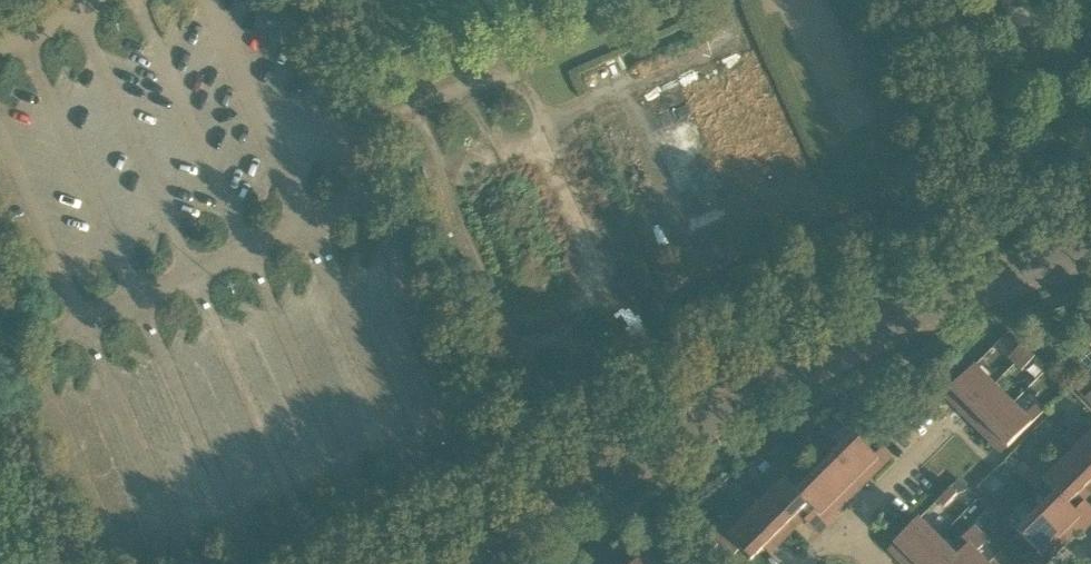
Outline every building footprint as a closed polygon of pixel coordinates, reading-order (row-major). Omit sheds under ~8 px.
[(1080,339),(1087,346),(1090,342),(1090,329),(1080,339)] [(1028,351),(1021,344),(1008,358),(1015,364),(1028,351)] [(1028,351),(1015,364),(1021,371),(1034,357),(1028,351)] [(1073,354),(1059,366),(1070,379),(1084,367),(1073,354)] [(969,409),(993,385),(973,366),(943,396),(956,409),(962,402),(969,409)] [(993,385),(969,409),(975,415),(969,422),(981,434),(1011,404),(993,385)] [(1011,404),(981,434),(994,447),(1000,440),(1007,447),(1043,411),(1035,404),(1023,416),(1011,404)] [(1088,434),(1079,426),(1076,422),(1068,430),(1090,453),(1090,431),(1088,434)] [(1068,430),(1062,436),(1073,449),(1060,461),(1090,491),(1090,453),(1068,430)] [(870,478),(891,458),(881,448),(874,455),(853,434),(833,453),(858,478),(864,472),(870,478)] [(858,478),(833,453),(822,441),(814,448),(826,461),(814,473),(845,503),(857,491),(851,485),(858,478)] [(771,466),(783,479),(790,473),(777,460),(771,466)] [(1043,479),(1056,492),(1067,504),(1073,498),(1079,504),(1090,493),(1090,491),(1060,461),(1049,472),(1038,460),(1031,467),(1043,479)] [(796,491),(783,479),(771,466),(763,474),(775,487),(764,498),(795,528),(807,516),(801,510),(807,504),(795,492),(796,491)] [(1036,487),(1043,479),(1031,467),(1024,474),(1036,487)] [(845,503),(814,473),(796,491),(795,492),(807,504),(819,516),(826,509),(832,516),(845,503)] [(957,494),(950,487),(937,501),(943,508),(957,494)] [(1079,517),(1067,504),(1056,492),(1036,512),(1066,542),(1079,530),(1073,524),(1079,517)] [(795,528),(764,498),(753,509),(741,497),(733,504),(745,517),(770,541),(776,535),(782,541),(795,528)] [(1036,512),(1017,531),(1037,551),(1029,559),(1034,563),(1044,563),(1047,561),(1041,555),(1048,548),(1054,555),(1066,542),(1036,512)] [(770,541),(745,517),(729,532),(722,525),(712,535),(733,556),(739,549),(750,560),(770,541)] [(902,563),(911,563),(937,539),(917,519),(893,543),(900,550),(894,556),(902,563)] [(961,539),(967,546),(981,532),(975,526),(973,527),(961,539)] [(987,541),(988,539),(981,532),(967,546),(955,558),(949,563),(987,563),(975,553),(987,541)] [(937,539),(911,563),(949,563),(955,558),(937,539)] [(645,552),(634,563),(627,556),(620,563),(657,563),(645,552)]
